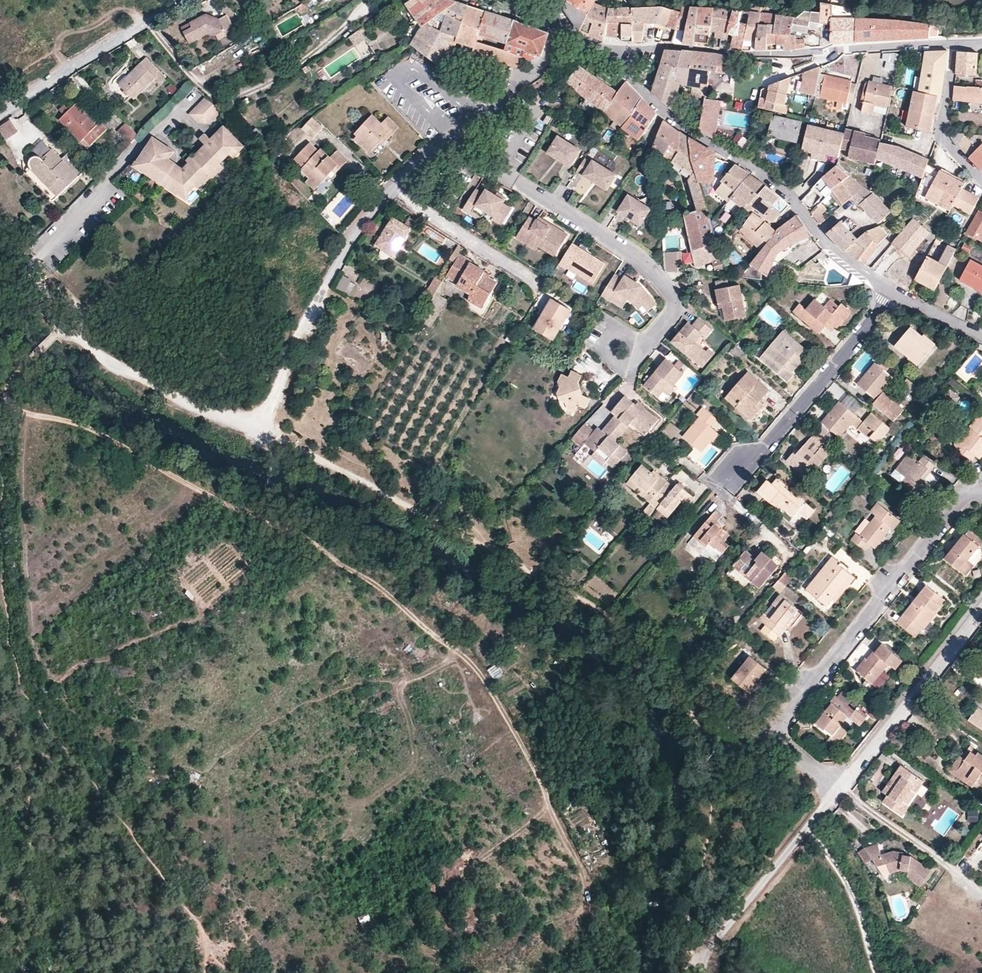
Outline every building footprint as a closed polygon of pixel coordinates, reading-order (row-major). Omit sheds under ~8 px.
[(406,4),(413,14),(420,24),(423,28),(427,24),(437,17),(446,10),(453,5),(457,2),(450,0),(404,0),(406,4)] [(525,0),(508,0),(507,4),(522,9),(525,0)] [(585,19),(588,14),(593,5),(594,2),(591,0),(569,0),(568,2),(585,19)] [(468,6),(457,2),(453,5),(446,10),(437,17),(427,24),(457,39),(461,28),(468,6)] [(579,31),(585,19),(568,2),(564,9),(579,30),(579,31)] [(856,10),(847,8),(830,4),(821,3),(821,14),(820,24),(830,25),(830,43),(832,43),(844,42),(854,42),(855,30),(856,18),(856,10)] [(419,30),(423,28),(420,24),(413,14),(406,4),(402,6),(407,13),(413,22),(419,30)] [(588,14),(585,19),(579,31),(595,37),(602,41),(603,41),(608,10),(593,5),(588,14)] [(411,44),(412,45),(422,52),(438,63),(444,67),(447,69),(457,42),(474,47),(472,54),(492,59),(512,66),(519,68),(522,57),(518,56),(519,55),(506,50),(478,42),(480,34),(486,12),(468,6),(461,28),(457,39),(427,24),(423,28),(419,30),(411,44)] [(672,11),(667,26),(676,29),(686,29),(691,7),(683,6),(681,13),(672,11)] [(637,8),(632,9),(632,23),(645,24),(652,24),(656,24),(660,25),(664,26),(666,26),(667,26),(672,11),(663,7),(660,7),(650,8),(637,8)] [(691,7),(686,29),(682,44),(686,45),(691,46),(695,46),(695,42),(696,36),(697,28),(700,8),(691,7)] [(714,9),(700,8),(697,28),(696,36),(695,42),(709,44),(711,31),(712,19),(714,9)] [(632,9),(608,10),(603,41),(616,42),(619,25),(623,25),(632,25),(632,23),(632,9)] [(712,19),(711,31),(716,31),(715,38),(721,39),(719,48),(725,49),(726,45),(727,41),(728,35),(727,35),(727,33),(728,31),(728,28),(729,24),(730,22),(731,19),(733,11),(727,10),(714,9),(712,19)] [(744,12),(733,11),(731,19),(730,22),(729,24),(728,28),(728,31),(727,33),(727,35),(728,35),(733,36),(730,50),(732,50),(737,51),(743,51),(743,48),(743,45),(744,42),(744,39),(745,36),(746,33),(747,27),(749,20),(751,13),(744,12)] [(515,21),(486,12),(480,34),(508,44),(515,21)] [(791,17),(776,15),(775,27),(792,30),(793,24),(809,27),(809,28),(819,30),(820,24),(821,14),(805,12),(797,18),(791,17)] [(761,14),(751,13),(749,20),(747,27),(746,33),(745,36),(744,39),(744,42),(743,45),(743,48),(743,51),(755,51),(756,48),(756,45),(757,40),(758,33),(759,27),(759,25),(760,22),(761,14)] [(376,19),(375,19),(372,14),(363,20),(366,24),(367,25),(376,19)] [(771,14),(761,14),(760,22),(759,25),(759,27),(768,28),(768,34),(777,34),(784,35),(791,35),(792,30),(775,27),(776,15),(775,15),(771,14)] [(191,27),(183,32),(189,42),(207,32),(214,34),(224,29),(227,34),(234,30),(226,15),(219,19),(204,15),(189,23),(191,27)] [(887,21),(856,18),(855,30),(854,42),(860,42),(874,41),(888,40),(902,39),(915,39),(929,38),(929,26),(920,24),(910,23),(902,22),(895,21),(887,21)] [(515,21),(508,44),(506,50),(519,55),(518,56),(522,57),(533,61),(541,57),(549,34),(548,33),(516,21),(515,21)] [(632,25),(623,25),(622,42),(629,42),(642,43),(645,24),(632,23),(632,25)] [(793,24),(792,30),(807,34),(809,28),(809,27),(793,24)] [(929,38),(938,38),(938,27),(929,26),(929,38)] [(768,28),(759,27),(758,33),(757,40),(756,45),(756,48),(755,51),(767,51),(768,44),(767,44),(768,34),(768,28)] [(364,39),(359,31),(350,37),(356,46),(365,39),(364,39)] [(776,45),(777,34),(768,34),(767,44),(768,44),(776,45)] [(796,50),(796,40),(796,39),(796,38),(795,37),(794,36),(793,35),(791,35),(784,35),(783,50),(796,50)] [(804,40),(796,40),(796,50),(804,48),(804,40)] [(357,47),(363,58),(371,54),(365,42),(357,47)] [(661,63),(677,68),(682,51),(665,50),(661,63)] [(680,83),(680,84),(686,85),(694,52),(682,51),(677,68),(674,81),(680,83)] [(733,64),(733,59),(729,58),(721,56),(717,54),(714,54),(709,54),(703,53),(694,52),(686,85),(692,86),(707,90),(710,71),(732,74),(732,70),(733,64)] [(921,70),(917,92),(931,95),(938,96),(941,97),(948,52),(917,53),(915,69),(921,70)] [(958,52),(956,74),(977,76),(978,54),(958,52)] [(897,72),(899,55),(885,53),(883,70),(897,72)] [(160,83),(166,77),(146,57),(119,84),(135,99),(155,79),(160,83)] [(672,111),(680,84),(680,83),(674,81),(677,68),(661,63),(659,71),(655,84),(652,93),(659,99),(666,106),(672,111)] [(583,70),(578,67),(567,82),(577,90),(582,94),(585,97),(587,98),(598,80),(587,73),(583,70)] [(821,69),(821,68),(820,67),(805,72),(800,93),(815,96),(820,75),(821,69)] [(825,76),(820,75),(815,96),(838,102),(836,108),(842,110),(843,103),(847,104),(852,82),(833,78),(834,77),(825,75),(825,76)] [(758,108),(787,115),(788,106),(785,105),(787,95),(791,77),(770,86),(768,91),(761,90),(758,108)] [(605,112),(605,113),(607,109),(611,103),(617,93),(602,83),(598,80),(587,98),(595,105),(601,109),(604,112),(605,112)] [(625,82),(621,88),(619,91),(617,93),(611,103),(607,109),(605,113),(614,120),(622,128),(624,126),(626,124),(628,121),(630,118),(631,117),(632,115),(634,112),(635,110),(637,107),(642,99),(634,91),(625,82)] [(854,96),(857,84),(852,82),(847,104),(852,105),(854,96)] [(857,83),(857,84),(854,96),(852,105),(851,107),(863,109),(862,112),(872,115),(875,105),(887,108),(888,108),(889,103),(892,88),(869,83),(868,86),(857,83)] [(186,98),(193,89),(187,84),(180,94),(186,98)] [(176,97),(181,91),(175,85),(169,91),(176,97)] [(706,99),(707,90),(692,86),(690,96),(704,99),(704,98),(706,99)] [(954,86),(953,97),(973,98),(981,99),(981,87),(967,86),(967,87),(954,86)] [(487,96),(476,88),(473,93),(482,99),(487,96)] [(917,92),(915,92),(907,127),(933,133),(939,106),(936,105),(938,96),(931,95),(917,92)] [(209,119),(218,110),(213,105),(205,96),(203,95),(189,110),(199,120),(209,119)] [(720,101),(706,99),(704,98),(704,99),(699,131),(702,133),(707,136),(714,139),(720,101)] [(656,114),(642,99),(637,107),(635,110),(634,112),(632,115),(631,117),(630,118),(628,121),(626,124),(624,126),(622,128),(634,137),(639,141),(639,140),(642,136),(644,132),(647,129),(648,127),(651,123),(656,114)] [(93,144),(107,130),(79,102),(61,119),(82,140),(85,137),(93,144)] [(355,133),(357,135),(372,149),(382,138),(385,141),(398,127),(387,117),(381,124),(372,115),(355,133)] [(801,123),(773,116),(768,136),(797,143),(801,123)] [(323,127),(312,117),(302,129),(313,139),(323,127)] [(20,133),(10,120),(0,127),(0,134),(6,142),(20,133)] [(664,121),(658,134),(680,150),(680,132),(664,121)] [(240,148),(246,142),(225,122),(212,135),(207,130),(200,137),(206,143),(194,155),(193,154),(189,158),(190,161),(185,166),(179,162),(180,161),(173,157),(177,149),(153,135),(135,165),(180,193),(180,192),(186,197),(191,191),(198,184),(200,186),(206,180),(208,181),(214,175),(215,175),(220,169),(221,171),(226,165),(222,161),(230,152),(234,156),(242,149),(240,148)] [(130,143),(138,135),(126,124),(119,132),(130,143)] [(841,150),(844,137),(833,134),(834,132),(817,129),(817,130),(808,128),(803,150),(813,153),(811,160),(827,164),(829,156),(838,159),(841,150)] [(256,129),(250,134),(261,145),(267,140),(256,129)] [(880,143),(881,141),(865,137),(864,141),(854,139),(855,132),(845,130),(844,137),(841,150),(850,151),(848,159),(876,165),(877,158),(879,148),(880,143)] [(703,195),(699,182),(698,181),(697,178),(696,174),(695,170),(694,166),(693,160),(691,154),(690,148),(690,143),(689,139),(680,132),(680,150),(672,162),(672,163),(691,175),(689,181),(698,211),(707,208),(706,205),(703,195)] [(962,134),(956,133),(951,137),(954,142),(968,156),(979,145),(971,137),(968,140),(962,134)] [(658,134),(653,148),(653,149),(655,150),(672,162),(680,150),(658,134)] [(369,153),(372,149),(357,135),(354,139),(369,153)] [(548,153),(557,158),(558,156),(563,159),(562,161),(571,167),(582,150),(559,136),(548,153)] [(699,145),(689,139),(690,143),(690,148),(691,154),(693,160),(694,166),(695,170),(696,174),(697,178),(698,181),(699,182),(713,183),(714,157),(715,154),(714,154),(709,151),(699,145)] [(294,158),(305,169),(320,184),(327,177),(330,179),(341,168),(334,161),(341,154),(337,150),(329,158),(320,149),(318,152),(309,143),(294,158)] [(891,150),(893,146),(880,143),(879,148),(877,158),(877,159),(895,166),(898,153),(891,150)] [(970,158),(980,168),(981,166),(981,144),(970,158)] [(924,175),(927,165),(929,161),(899,148),(898,153),(895,166),(923,178),(924,175)] [(58,196),(85,170),(69,153),(61,160),(52,150),(43,159),(41,157),(37,157),(36,157),(33,158),(31,160),(30,163),(30,165),(58,196)] [(347,161),(341,154),(334,161),(341,168),(347,161)] [(592,162),(585,158),(577,171),(594,181),(596,178),(599,180),(597,183),(607,190),(617,174),(594,159),(592,162)] [(741,169),(735,165),(721,181),(728,186),(735,192),(750,175),(741,169)] [(938,171),(927,165),(924,175),(923,178),(922,181),(921,185),(920,187),(916,196),(924,200),(925,197),(938,204),(951,211),(953,206),(954,204),(956,200),(962,189),(964,186),(965,183),(958,180),(957,181),(953,178),(946,175),(938,171)] [(794,168),(786,166),(782,181),(789,183),(794,168)] [(836,166),(835,167),(830,172),(825,176),(822,179),(820,181),(819,182),(818,183),(812,189),(813,189),(817,194),(820,191),(824,195),(821,198),(824,201),(830,194),(833,191),(832,190),(849,177),(836,166)] [(314,190),(320,184),(305,169),(303,172),(309,177),(305,181),(314,190)] [(735,192),(728,186),(724,191),(730,197),(732,199),(736,202),(741,206),(744,209),(745,207),(748,202),(751,200),(757,194),(766,186),(759,181),(750,175),(735,192)] [(853,180),(849,177),(832,190),(833,191),(843,204),(851,199),(854,197),(849,190),(858,184),(857,183),(855,182),(853,180)] [(882,183),(874,181),(871,190),(880,192),(882,183)] [(864,188),(858,184),(849,190),(854,197),(851,199),(859,207),(860,205),(872,194),(870,193),(868,191),(864,188)] [(770,189),(766,186),(757,194),(764,200),(782,214),(790,206),(789,205),(785,202),(780,197),(775,193),(770,189)] [(484,194),(476,189),(464,210),(472,215),(474,212),(482,217),(486,211),(504,222),(513,209),(503,203),(505,200),(496,195),(487,190),(484,194)] [(979,198),(962,189),(956,200),(954,204),(953,206),(970,215),(979,198)] [(843,204),(833,191),(830,194),(840,207),(843,204)] [(745,207),(744,209),(749,211),(754,207),(756,209),(764,200),(757,194),(751,200),(748,202),(745,207)] [(877,199),(872,194),(860,205),(871,215),(877,222),(879,224),(891,212),(885,206),(877,199)] [(618,211),(627,217),(628,215),(633,218),(632,220),(641,226),(651,209),(629,195),(618,211)] [(949,214),(951,211),(938,204),(925,197),(924,200),(935,206),(943,211),(949,214)] [(782,214),(764,200),(756,209),(774,222),(782,214)] [(827,210),(821,204),(813,212),(811,213),(817,220),(822,216),(827,210)] [(712,229),(711,224),(710,221),(708,213),(707,208),(698,211),(684,216),(683,216),(688,236),(692,254),(695,268),(712,263),(723,259),(722,258),(720,253),(716,243),(716,240),(714,235),(712,229)] [(979,211),(966,233),(981,242),(981,241),(981,212),(979,211)] [(753,213),(752,214),(740,230),(762,251),(766,246),(777,232),(753,213)] [(410,216),(404,225),(411,229),(416,220),(410,216)] [(537,221),(530,216),(516,238),(528,245),(531,239),(539,244),(541,243),(557,253),(568,235),(551,224),(550,227),(543,222),(544,220),(539,216),(537,221)] [(797,216),(777,232),(766,246),(762,251),(751,265),(741,277),(745,278),(748,278),(752,279),(755,280),(760,271),(767,277),(778,254),(812,236),(797,216)] [(817,220),(820,225),(825,220),(822,216),(817,220)] [(404,225),(392,217),(375,245),(393,256),(411,229),(404,225)] [(922,227),(914,219),(893,244),(908,257),(929,232),(922,227)] [(834,241),(845,253),(858,241),(857,240),(851,234),(841,222),(828,234),(830,237),(834,241)] [(447,237),(425,224),(421,231),(442,244),(447,237)] [(872,230),(867,232),(857,240),(858,241),(845,253),(859,261),(874,241),(878,245),(888,236),(880,227),(872,230)] [(732,238),(726,234),(720,242),(726,247),(732,238)] [(555,257),(557,253),(541,243),(539,244),(531,239),(528,245),(537,250),(539,247),(555,257)] [(865,263),(878,245),(874,241),(859,261),(862,263),(863,261),(865,263)] [(329,256),(335,247),(329,242),(322,251),(329,256)] [(973,246),(965,242),(961,251),(969,255),(973,246)] [(587,252),(573,243),(566,254),(572,259),(567,267),(593,284),(605,263),(596,258),(594,261),(585,254),(587,252)] [(464,248),(458,245),(449,259),(455,263),(460,255),(464,248)] [(956,250),(949,246),(939,263),(927,257),(922,266),(920,271),(917,276),(915,279),(916,279),(935,290),(940,280),(947,267),(956,250)] [(981,259),(981,258),(981,251),(975,247),(971,254),(981,259)] [(678,264),(677,251),(663,252),(664,259),(664,262),(664,265),(664,267),(665,268),(666,269),(667,270),(668,271),(671,271),(677,271),(677,267),(682,267),(682,264),(678,264)] [(596,258),(587,252),(585,254),(594,261),(596,258)] [(822,253),(815,258),(821,266),(828,261),(822,253)] [(472,262),(460,255),(455,263),(446,276),(458,284),(456,286),(471,294),(485,303),(497,283),(489,278),(483,275),(484,272),(470,264),(472,262)] [(724,266),(723,259),(712,263),(716,273),(724,273),(726,272),(725,270),(724,266)] [(970,261),(960,280),(981,292),(981,267),(970,261)] [(624,279),(615,273),(602,295),(611,301),(614,296),(619,300),(625,299),(626,297),(629,299),(633,302),(640,309),(644,306),(649,312),(658,304),(649,293),(643,287),(642,286),(641,289),(636,286),(637,283),(626,276),(624,279)] [(862,281),(852,273),(848,285),(860,284),(862,281)] [(342,278),(337,291),(351,297),(356,283),(342,278)] [(436,293),(443,282),(436,278),(429,289),(427,292),(434,297),(436,293)] [(443,281),(443,282),(436,293),(441,296),(448,284),(443,281)] [(715,290),(720,309),(723,308),(725,318),(726,322),(746,317),(737,285),(715,290)] [(482,309),(485,303),(471,294),(467,300),(482,309)] [(623,308),(629,299),(626,297),(625,299),(619,300),(614,296),(611,301),(623,308)] [(571,310),(552,299),(534,329),(553,340),(571,310)] [(851,310),(842,303),(839,306),(830,299),(824,306),(815,299),(806,309),(799,303),(793,310),(819,333),(825,326),(829,321),(834,326),(836,327),(851,310)] [(645,315),(649,312),(644,306),(640,309),(645,315)] [(714,328),(701,317),(694,324),(691,321),(685,328),(688,330),(685,333),(682,331),(673,342),(704,368),(716,354),(710,348),(706,353),(696,344),(705,333),(707,335),(714,328)] [(830,331),(834,326),(829,321),(825,326),(830,331)] [(922,336),(910,327),(895,345),(918,364),(935,344),(923,334),(922,336)] [(804,347),(783,329),(760,357),(788,381),(794,374),(792,372),(784,366),(796,353),(798,355),(804,347)] [(747,352),(736,342),(732,346),(741,353),(744,356),(747,352)] [(741,353),(732,346),(727,351),(736,359),(741,353)] [(803,359),(798,355),(796,353),(784,366),(792,372),(803,359)] [(685,373),(667,360),(657,373),(659,374),(656,378),(654,377),(646,387),(660,399),(671,384),(675,386),(685,373)] [(888,367),(881,360),(877,365),(875,363),(858,384),(874,398),(892,377),(885,371),(888,367)] [(583,396),(578,383),(582,376),(572,371),(568,378),(561,375),(559,382),(562,384),(558,394),(560,400),(569,404),(568,408),(576,412),(579,405),(586,409),(590,399),(583,396)] [(746,372),(729,393),(740,402),(736,406),(751,420),(761,410),(760,409),(755,405),(760,400),(769,389),(756,377),(755,379),(746,372)] [(675,386),(671,384),(660,399),(664,401),(668,396),(669,396),(677,387),(675,386)] [(947,389),(940,399),(950,407),(957,397),(947,389)] [(902,410),(882,392),(873,403),(894,421),(902,410)] [(725,397),(736,406),(740,402),(729,393),(725,397)] [(659,420),(643,407),(641,410),(637,406),(626,397),(613,412),(616,415),(603,431),(599,428),(596,433),(586,424),(577,436),(596,453),(600,448),(611,457),(606,462),(615,469),(628,453),(616,442),(632,423),(636,418),(650,430),(659,420)] [(764,403),(760,400),(755,405),(760,409),(764,403)] [(839,401),(821,422),(838,437),(850,423),(868,440),(870,437),(877,442),(889,428),(872,412),(864,421),(839,401)] [(715,418),(704,409),(697,417),(700,419),(684,438),(701,453),(711,441),(717,434),(711,428),(708,426),(715,418)] [(980,412),(968,426),(970,428),(959,441),(956,440),(954,443),(958,452),(970,461),(975,455),(979,458),(981,455),(981,414),(980,412)] [(645,435),(650,430),(636,418),(632,423),(645,435)] [(717,420),(715,418),(708,426),(711,428),(717,420)] [(722,437),(717,434),(711,441),(715,445),(722,437)] [(664,443),(660,438),(655,443),(660,447),(664,443)] [(814,469),(834,447),(828,442),(822,449),(809,438),(797,452),(795,450),(787,459),(803,473),(809,465),(814,469)] [(596,453),(606,462),(611,457),(600,448),(596,453)] [(893,458),(899,462),(905,453),(899,449),(893,458)] [(934,465),(923,456),(918,461),(908,453),(895,469),(905,477),(901,482),(920,497),(930,485),(923,479),(920,477),(926,469),(929,471),(934,465)] [(651,473),(642,466),(631,480),(654,499),(668,483),(661,477),(659,479),(651,473)] [(905,477),(895,469),(891,473),(901,482),(905,477)] [(923,479),(929,471),(926,469),(920,477),(923,479)] [(654,471),(651,473),(659,479),(661,477),(654,471)] [(757,490),(758,491),(764,496),(777,507),(779,504),(793,516),(797,511),(806,518),(814,509),(798,495),(796,498),(784,487),(785,485),(777,477),(771,484),(766,480),(757,490)] [(627,485),(650,504),(654,499),(631,480),(627,485)] [(674,488),(668,483),(654,499),(650,504),(657,510),(661,504),(672,513),(682,502),(689,495),(677,485),(674,488)] [(758,504),(764,496),(758,491),(752,499),(758,504)] [(692,497),(689,495),(682,502),(686,505),(692,497)] [(900,520),(877,502),(870,511),(875,515),(859,535),(856,532),(851,539),(864,550),(868,544),(874,548),(890,528),(892,530),(900,520)] [(668,519),(672,513),(661,504),(657,510),(668,519)] [(722,516),(716,511),(694,537),(706,548),(708,545),(721,556),(729,547),(724,543),(730,536),(722,528),(720,530),(714,525),(716,522),(722,516)] [(723,527),(716,522),(714,525),(720,530),(722,528),(723,527)] [(966,533),(979,544),(981,539),(981,537),(970,528),(966,533)] [(966,533),(965,532),(945,557),(960,569),(967,559),(979,544),(966,533)] [(747,552),(735,564),(741,570),(752,557),(747,552)] [(762,553),(756,560),(759,562),(747,575),(753,580),(751,582),(759,590),(779,566),(762,553)] [(741,570),(735,564),(733,567),(751,582),(753,580),(747,575),(759,562),(756,560),(752,557),(741,570)] [(826,607),(832,600),(845,584),(848,587),(855,579),(841,567),(842,565),(832,557),(806,590),(826,607)] [(971,562),(967,559),(960,569),(963,572),(971,562)] [(778,582),(785,587),(792,579),(785,573),(778,582)] [(774,587),(781,593),(785,587),(778,582),(774,587)] [(920,592),(897,622),(914,636),(945,598),(924,582),(917,590),(920,592)] [(836,603),(848,587),(845,584),(832,600),(836,603)] [(798,611),(780,596),(760,620),(767,625),(762,631),(774,640),(784,629),(794,616),(798,611)] [(797,619),(794,616),(784,629),(787,631),(797,619)] [(901,659),(882,644),(876,651),(874,650),(857,670),(872,682),(888,663),(895,668),(901,659)] [(766,670),(751,657),(732,679),(748,692),(756,683),(766,670)] [(498,664),(488,671),(495,680),(504,673),(498,664)] [(759,685),(756,683),(748,692),(751,695),(759,685)] [(835,694),(829,702),(831,703),(823,713),(816,723),(832,735),(847,716),(849,717),(855,709),(835,694)] [(822,711),(823,713),(831,703),(829,702),(822,711)] [(981,727),(981,709),(978,706),(969,719),(981,728),(981,727)] [(832,735),(831,736),(841,744),(857,723),(849,717),(847,716),(832,735)] [(962,755),(966,758),(958,770),(975,781),(977,778),(981,781),(981,754),(978,751),(975,754),(967,748),(962,755)] [(972,786),(975,781),(958,770),(966,758),(962,755),(960,754),(949,770),(972,786)] [(925,780),(902,763),(891,779),(897,783),(895,787),(888,783),(884,790),(889,793),(884,800),(903,813),(910,804),(903,800),(911,788),(916,792),(925,780)] [(893,849),(887,851),(888,855),(881,857),(880,852),(877,843),(864,846),(872,858),(876,864),(887,862),(891,870),(900,867),(907,869),(907,875),(920,884),(931,868),(910,854),(902,853),(902,850),(893,849)] [(872,858),(864,846),(857,852),(865,862),(872,858)] [(930,891),(927,889),(922,896),(925,898),(930,891)] [(358,918),(362,927),(372,923),(369,914),(358,918)]
